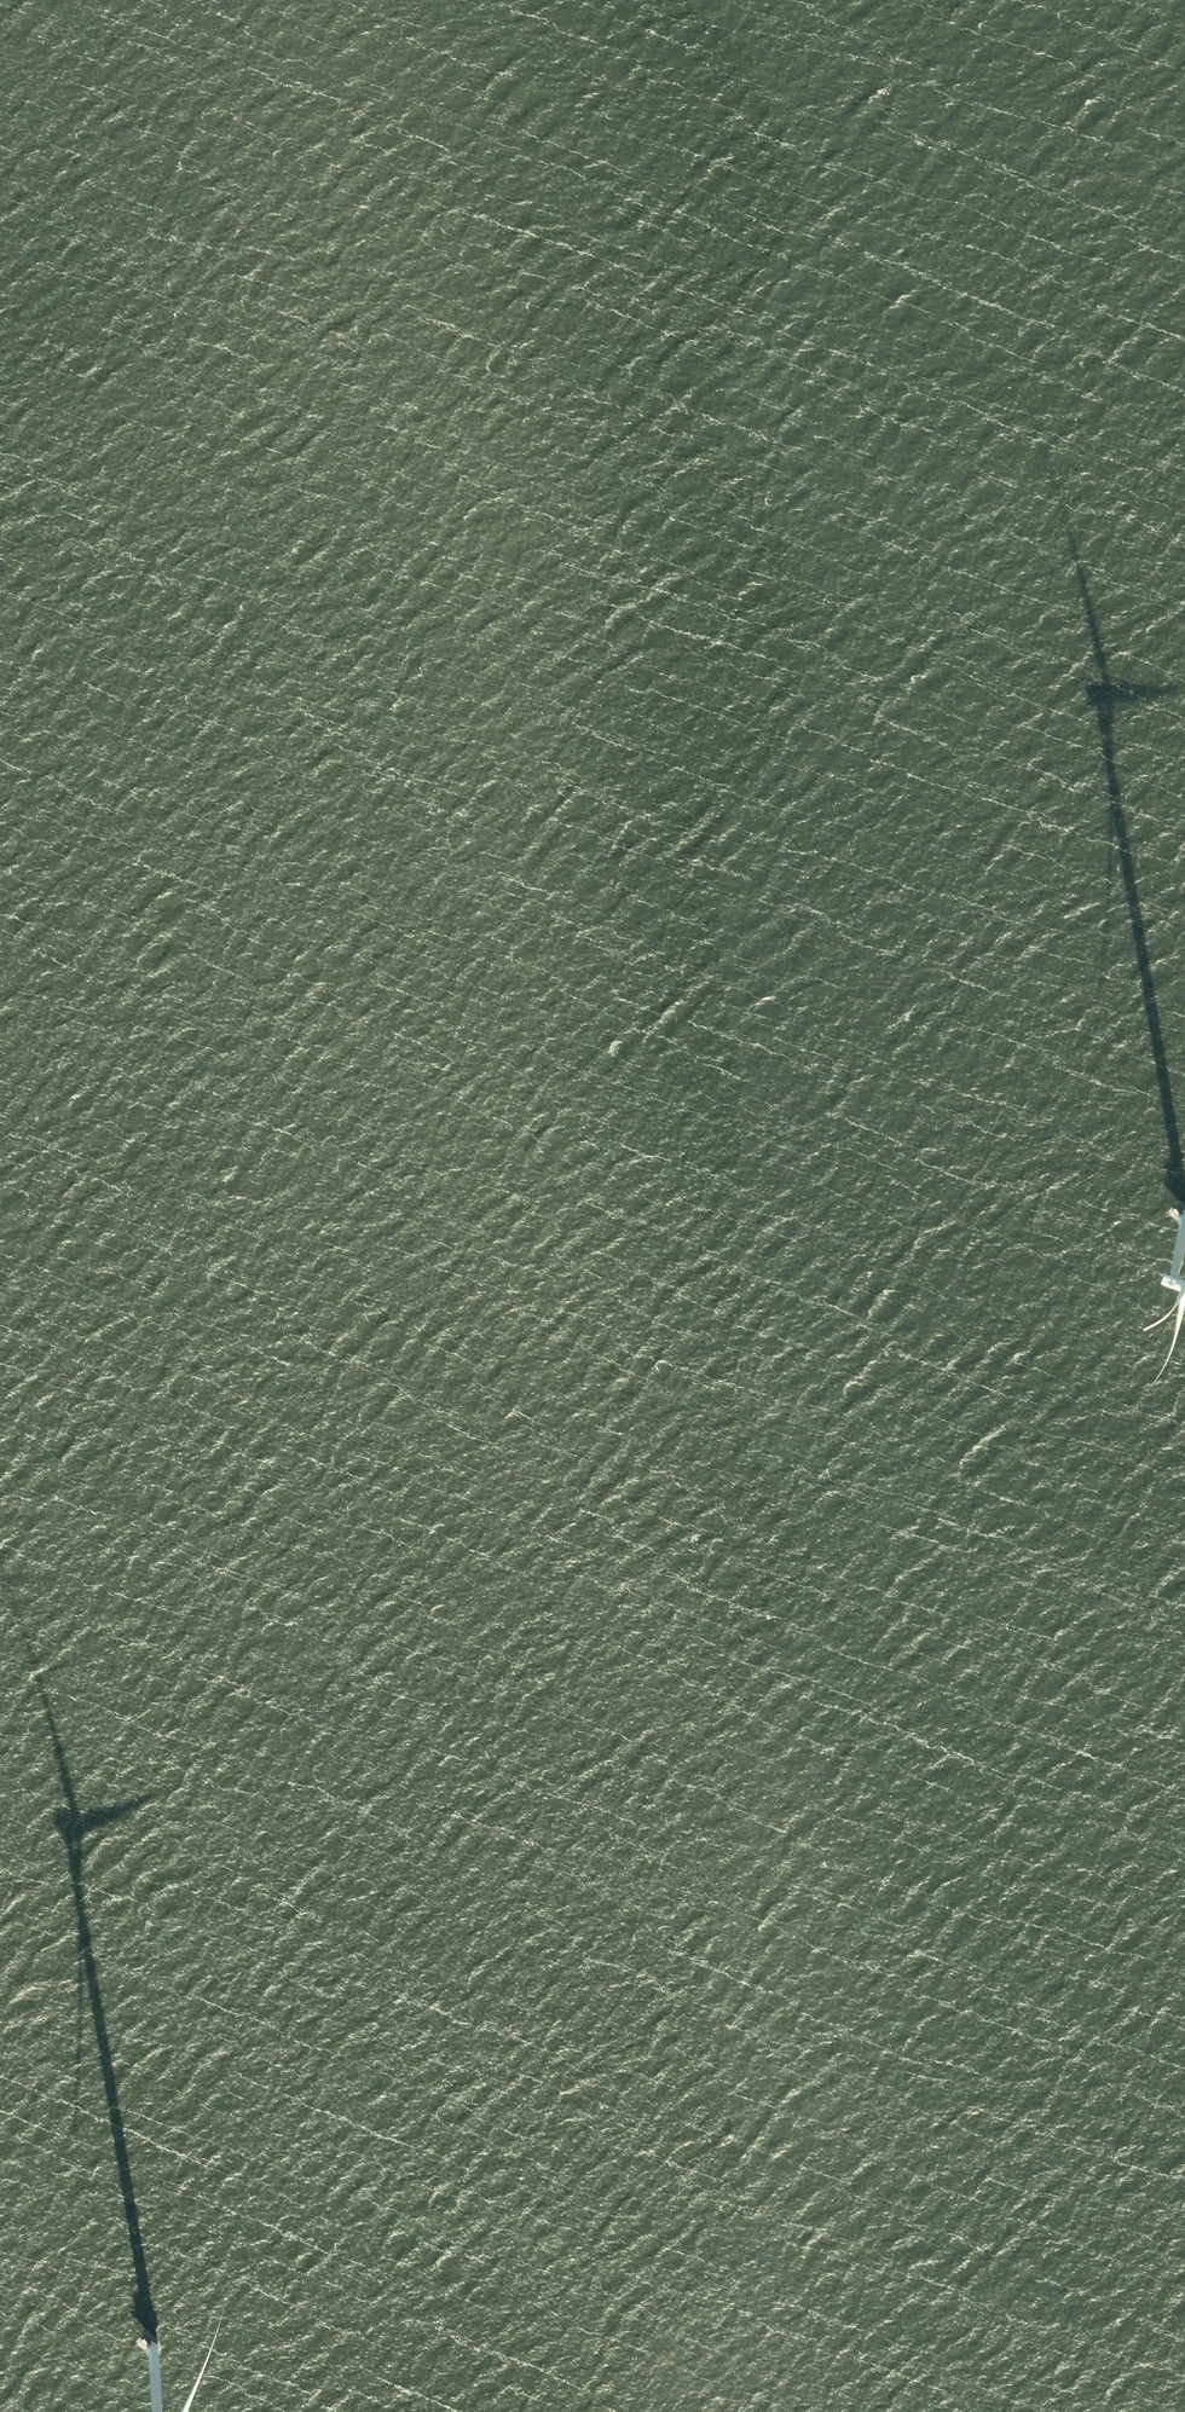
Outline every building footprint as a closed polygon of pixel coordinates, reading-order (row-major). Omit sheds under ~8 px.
[(152,2338),(152,2340),(152,2342),(152,2343),(153,2345),(154,2345),(156,2346),(158,2346),(160,2345),(161,2345),(162,2343),(163,2341),(163,2340),(162,2338),(161,2337),(159,2336),(158,2335),(156,2335),(155,2336),(153,2337),(152,2338)]
